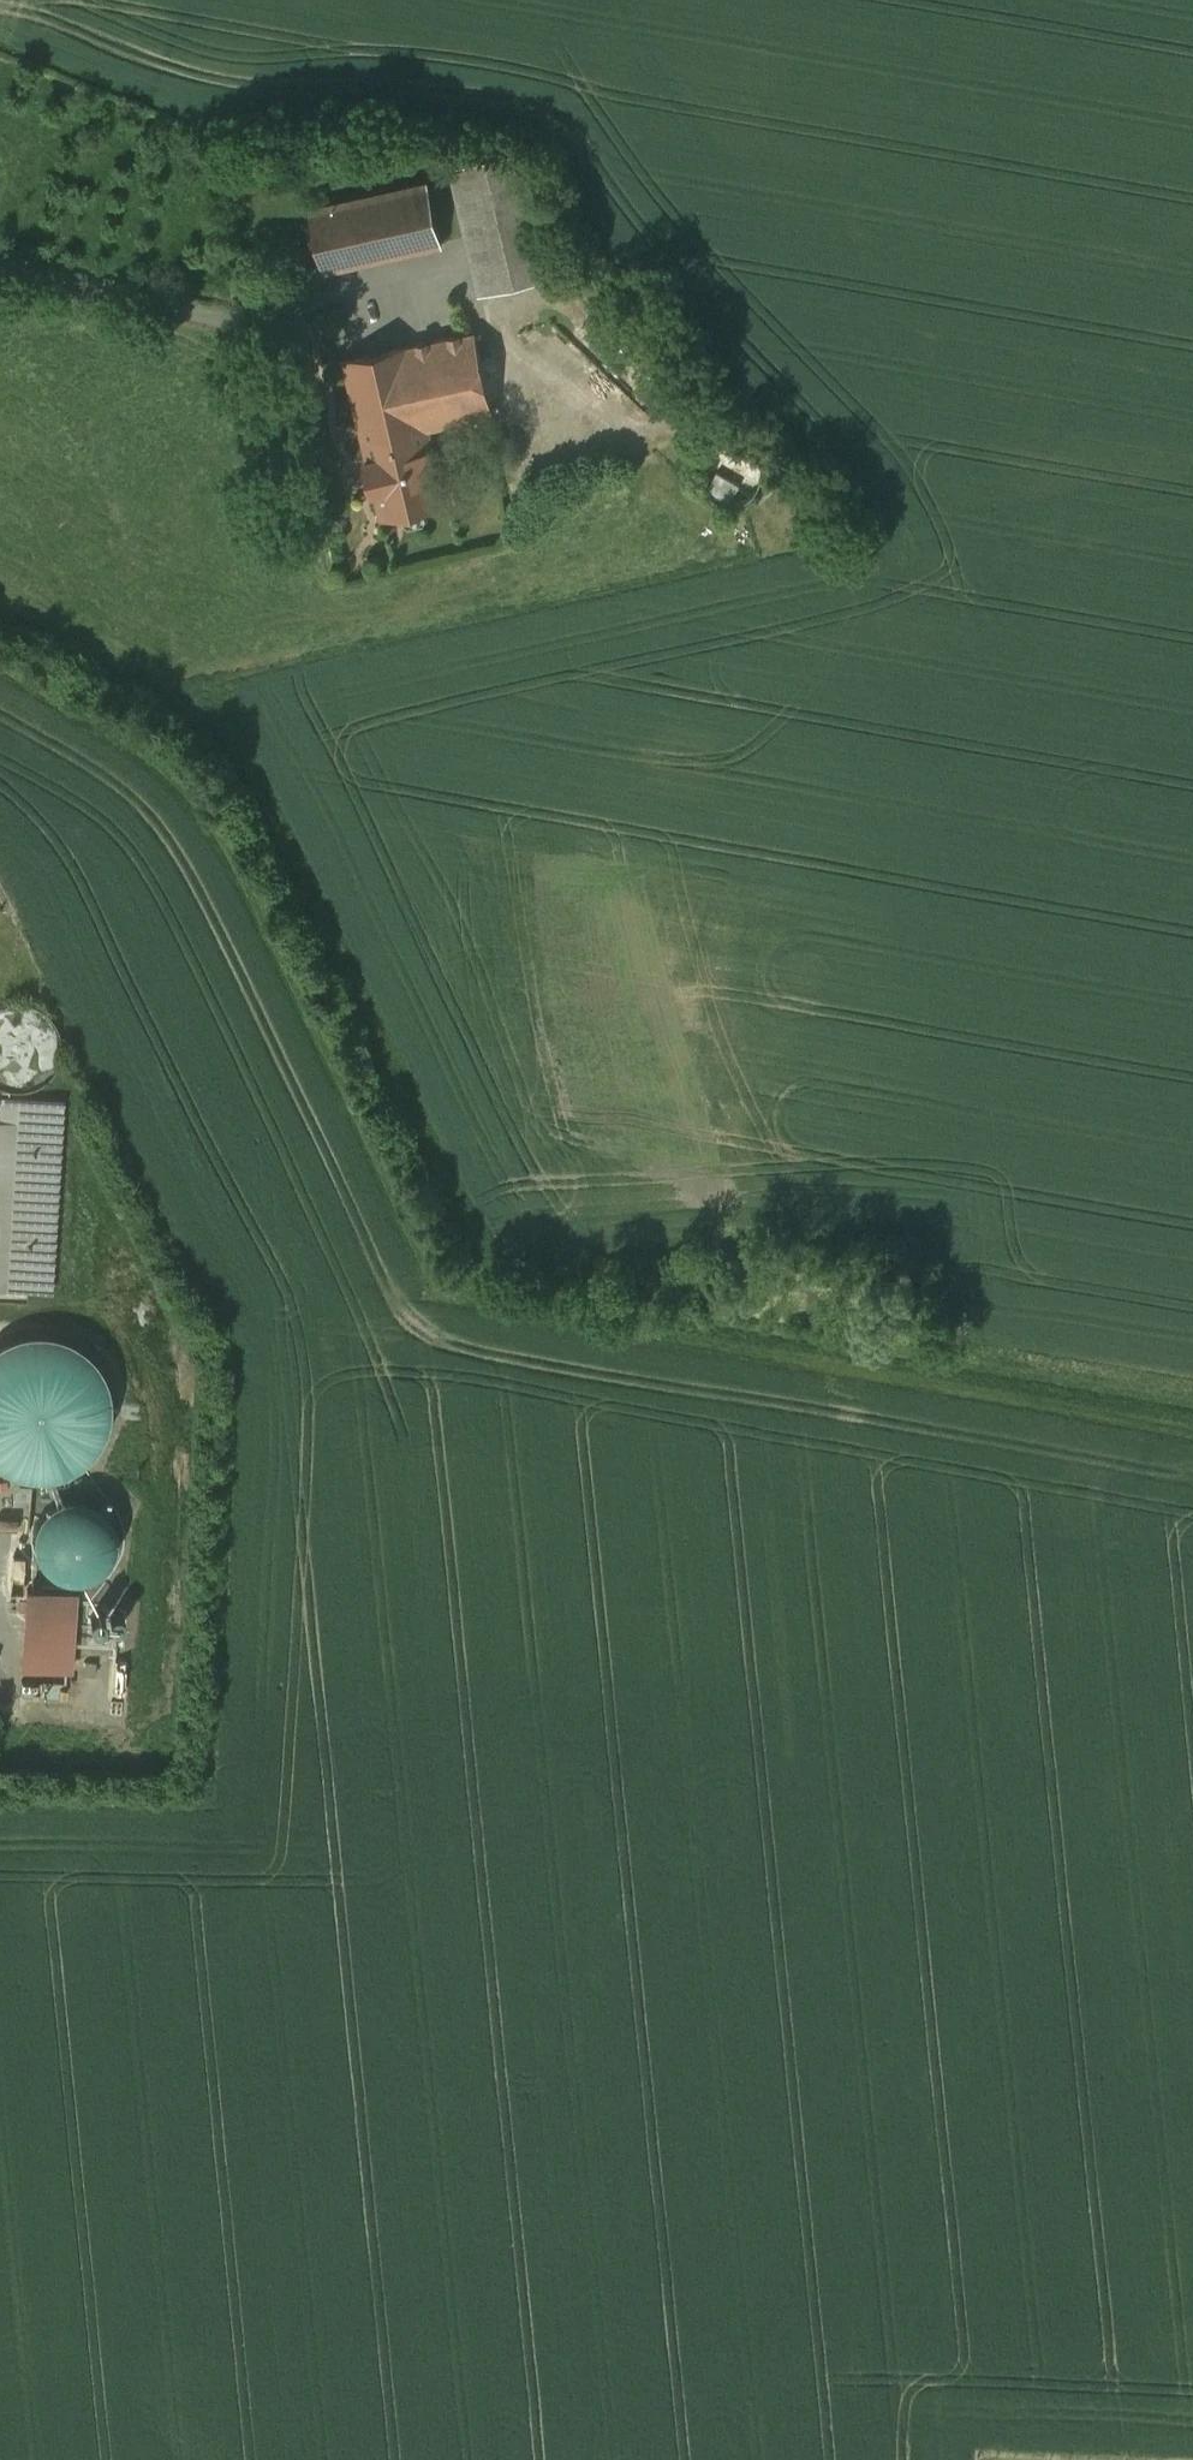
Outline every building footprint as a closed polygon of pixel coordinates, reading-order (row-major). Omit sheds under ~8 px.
[(524,150),(452,167),(480,291),(552,275),(524,150)] [(429,183),(311,209),(325,270),(442,244),(429,183)] [(475,330),(348,360),(361,418),(393,411),(397,431),(427,424),(428,428),(494,413),(475,330)] [(428,428),(427,424),(397,431),(393,411),(361,418),(371,459),(367,460),(374,490),(377,490),(384,516),(445,501),(428,428)] [(702,463),(702,471),(704,479),(707,486),(713,492),(719,496),(727,498),(735,498),(742,497),(749,493),(755,488),(759,481),(762,474),(762,466),(760,458),(756,451),(751,445),(745,441),(737,439),(729,439),(722,440),(715,444),(709,449),(705,456),(702,463)] [(3,1087),(10,1090),(19,1090),(27,1090),(34,1087),(42,1084),(48,1079),(54,1073),(58,1066),(61,1059),(63,1051),(63,1042),(61,1034),(58,1027),(54,1020),(49,1014),(42,1009),(35,1005),(27,1003),(19,1002),(11,1003),(3,1005),(0,1007),(0,1086),(3,1087)] [(51,1292),(63,1099),(0,1095),(0,1098),(0,1289),(51,1292)] [(4,1465),(20,1471),(36,1472),(53,1470),(69,1465),(83,1455),(95,1443),(103,1428),(108,1412),(109,1395),(106,1378),(99,1362),(89,1349),(76,1338),(61,1331),(44,1327),(27,1327),(11,1331),(0,1336),(0,1463),(4,1465)] [(52,1497),(43,1505),(35,1515),(32,1527),(31,1539),(35,1551),(42,1562),(51,1570),(63,1574),(75,1575),(87,1573),(98,1567),(107,1558),(112,1547),(114,1534),(113,1522),(107,1511),(99,1502),(88,1495),(76,1492),(64,1493),(52,1497)] [(75,1591),(26,1588),(21,1665),(70,1668),(75,1591)]
